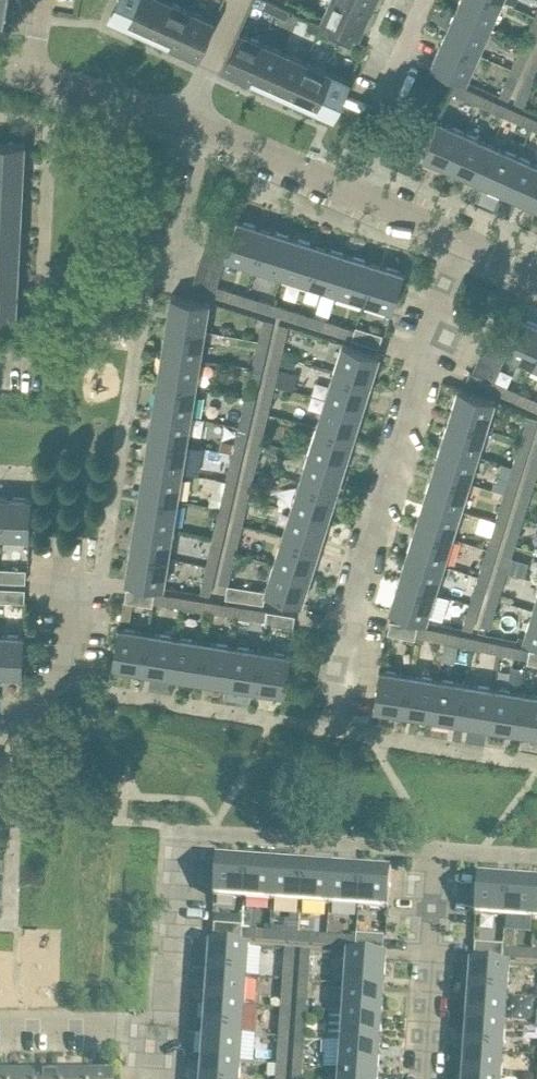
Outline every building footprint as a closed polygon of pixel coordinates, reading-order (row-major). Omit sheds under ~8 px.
[(111,16),(133,26),(145,0),(118,0),(111,16)] [(133,26),(155,36),(170,0),(145,0),(133,26)] [(170,0),(155,36),(176,45),(192,10),(170,0)] [(275,13),(279,5),(268,0),(266,0),(263,8),(275,13)] [(359,32),(369,10),(347,0),(331,0),(323,16),(359,32)] [(373,0),(347,0),(369,10),(373,0)] [(501,0),(460,0),(455,11),(490,27),(502,1),(501,0)] [(287,18),(291,10),(279,5),(275,13),(287,18)] [(199,55),(214,20),(192,10),(176,45),(199,55)] [(490,27),(455,11),(444,37),(479,53),(490,27)] [(536,37),(536,16),(535,15),(523,42),(533,46),(536,37)] [(322,24),(310,19),(306,27),(318,32),(322,24)] [(327,36),(339,42),(343,34),(331,28),(327,36)] [(262,41),(240,31),(224,67),(247,77),(262,41)] [(351,47),(355,39),(343,34),(339,42),(351,47)] [(479,53),(444,37),(431,65),(435,67),(463,79),(466,81),(479,53)] [(262,41),(247,77),(268,86),(284,51),(262,41)] [(521,72),(533,46),(523,42),(512,68),(521,72)] [(284,51),(268,86),(290,96),(305,60),(284,51)] [(536,78),(536,52),(527,75),(536,80),(536,78)] [(305,60),(290,96),(311,105),(327,70),(305,60)] [(509,99),(521,72),(512,68),(500,94),(509,99)] [(327,70),(311,105),(334,115),(350,80),(327,70)] [(525,106),(536,80),(527,75),(515,102),(525,106)] [(452,92),(478,104),(482,95),(456,83),(452,92)] [(508,106),(482,95),(478,104),(504,115),(508,106)] [(535,118),(508,106),(504,115),(531,127),(535,118)] [(449,167),(465,131),(438,120),(437,123),(437,124),(425,151),(424,151),(423,155),(449,167)] [(476,179),(492,144),(465,131),(449,167),(476,179)] [(24,173),(25,142),(21,142),(0,141),(0,171),(24,173)] [(501,190),(517,155),(492,144),(476,179),(501,190)] [(536,185),(536,164),(517,155),(501,190),(528,202),(536,185)] [(24,173),(0,171),(0,200),(22,201),(24,173)] [(528,202),(536,206),(536,185),(528,202)] [(22,201),(0,200),(0,229),(21,230),(22,201)] [(255,265),(267,229),(237,219),(236,223),(237,224),(233,236),(229,248),(227,255),(255,265)] [(21,230),(0,229),(0,258),(19,259),(21,230)] [(229,248),(233,236),(210,229),(207,240),(229,248)] [(282,273),(294,237),(267,229),(255,265),(282,273)] [(310,282),(321,246),(294,237),(282,273),(310,282)] [(226,259),(227,255),(229,248),(207,240),(203,252),(226,259)] [(337,291),(348,254),(321,246),(310,282),(337,291)] [(222,271),(226,260),(226,259),(203,252),(199,264),(222,271)] [(365,300),(377,263),(348,254),(337,291),(365,300)] [(19,259),(0,258),(0,287),(18,287),(19,259)] [(405,272),(377,263),(365,300),(373,302),(394,309),(395,305),(394,305),(403,276),(404,276),(405,272)] [(218,283),(222,272),(222,271),(199,264),(195,276),(218,283)] [(214,295),(218,285),(218,283),(195,276),(192,288),(214,295)] [(242,304),(246,294),(218,285),(214,295),(242,304)] [(18,287),(0,287),(0,316),(12,317),(17,318),(18,287)] [(205,300),(189,297),(176,295),(172,294),(167,324),(205,330),(210,300),(205,299),(205,300)] [(270,312),(273,302),(246,294),(242,304),(270,312)] [(297,321),(301,311),(273,302),(270,312),(297,321)] [(325,330),(328,319),(301,311),(297,321),(325,330)] [(263,317),(258,340),(268,343),(273,320),(263,317)] [(536,356),(536,324),(522,317),(520,321),(521,321),(514,335),(509,347),(507,352),(534,364),(536,356)] [(352,338),(355,328),(328,319),(325,330),(352,338)] [(279,323),(272,354),(283,356),(290,325),(279,323)] [(201,359),(205,330),(167,324),(163,352),(201,359)] [(379,347),(383,335),(383,333),(356,325),(355,328),(352,338),(379,347)] [(509,347),(514,335),(493,325),(487,337),(509,347)] [(507,352),(509,347),(487,337),(483,348),(505,358),(507,352)] [(262,371),(268,343),(258,340),(251,368),(262,371)] [(371,382),(380,354),(380,353),(376,352),(347,343),(343,342),(334,370),(371,382)] [(500,369),(505,358),(483,348),(478,360),(500,369)] [(196,387),(201,359),(163,352),(158,381),(196,387)] [(276,385),(283,356),(272,354),(265,383),(276,385)] [(495,379),(500,369),(478,360),(472,371),(494,381),(495,379)] [(255,399),(262,371),(251,368),(245,396),(255,399)] [(362,409),(371,383),(371,382),(334,370),(326,398),(362,409)] [(494,381),(472,371),(470,370),(467,379),(491,389),(494,381)] [(521,391),(495,379),(494,381),(491,389),(517,401),(521,391)] [(191,416),(196,387),(158,381),(153,410),(191,416)] [(270,413),(276,385),(265,383),(259,410),(270,413)] [(463,388),(459,387),(450,415),(487,427),(496,398),(492,397),(491,397),(463,388)] [(521,391),(517,401),(536,410),(536,398),(521,391)] [(249,428),(255,399),(245,396),(238,426),(249,428)] [(354,437),(362,409),(326,398),(317,426),(354,437)] [(187,444),(191,416),(153,410),(149,438),(187,444)] [(263,441),(270,413),(259,410),(253,438),(263,441)] [(478,454),(487,427),(450,415),(441,443),(478,454)] [(521,437),(532,441),(536,424),(536,417),(528,415),(521,437)] [(243,455),(249,428),(238,426),(232,452),(243,455)] [(345,465),(353,438),(354,437),(317,426),(308,453),(345,465)] [(523,468),(532,441),(521,437),(513,465),(523,468)] [(182,473),(187,444),(149,438),(144,467),(182,473)] [(256,471),(263,441),(253,438),(246,468),(256,471)] [(470,482),(478,454),(441,443),(433,471),(470,482)] [(236,483),(243,455),(232,452),(226,480),(236,483)] [(336,493),(345,465),(308,453),(300,481),(336,493)] [(536,480),(536,459),(532,458),(524,486),(534,489),(536,480)] [(515,496),(523,468),(513,465),(504,493),(515,496)] [(178,502),(182,473),(144,467),(139,495),(178,502)] [(250,498),(256,471),(246,468),(239,495),(250,498)] [(461,510),(470,482),(433,471),(424,498),(461,510)] [(230,511),(236,483),(226,480),(219,508),(230,511)] [(328,520),(336,493),(300,481),(291,509),(328,520)] [(526,516),(534,489),(524,486),(515,513),(526,516)] [(506,524),(515,496),(504,493),(496,520),(506,524)] [(173,530),(178,502),(139,495),(135,524),(173,530)] [(244,525),(250,498),(239,495),(233,523),(244,525)] [(32,497),(1,496),(0,533),(0,535),(31,536),(31,535),(31,532),(30,532),(32,502),(33,497),(32,497)] [(452,537),(461,510),(424,498),(416,526),(452,537)] [(223,541),(230,511),(219,508),(212,538),(223,541)] [(319,548),(328,520),(291,509),(282,536),(319,548)] [(517,544),(526,516),(515,513),(507,541),(517,544)] [(498,551),(506,524),(496,520),(487,548),(498,551)] [(237,553),(244,525),(233,523),(227,550),(237,553)] [(168,559),(173,530),(135,524),(130,553),(168,559)] [(444,565),(452,537),(416,526),(407,553),(444,565)] [(311,576),(319,548),(282,536),(274,564),(311,576)] [(217,568),(223,541),(212,538),(206,566),(217,568)] [(509,572),(517,544),(507,541),(498,568),(509,572)] [(489,579),(498,551),(487,548),(479,575),(489,579)] [(231,583),(237,553),(227,550),(219,584),(228,586),(228,583),(231,583)] [(164,587),(168,559),(130,553),(126,581),(130,582),(130,581),(160,586),(164,587)] [(435,592),(444,565),(407,553),(398,581),(435,592)] [(302,603),(311,576),(274,564),(266,589),(239,585),(236,599),(264,604),(266,592),(269,593),(298,602),(302,603)] [(210,595),(217,568),(206,566),(200,592),(210,595)] [(26,569),(0,568),(0,581),(26,582),(26,569)] [(500,599),(509,572),(498,568),(490,596),(500,599)] [(481,606),(489,579),(479,575),(470,603),(481,606)] [(426,621),(435,592),(398,581),(389,610),(393,611),(394,610),(422,619),(422,620),(426,621)] [(239,585),(231,583),(228,583),(228,586),(226,598),(236,599),(239,585)] [(25,588),(0,587),(0,613),(4,613),(5,601),(24,602),(25,588)] [(153,607),(154,603),(156,592),(127,587),(125,602),(153,607)] [(180,607),(182,596),(156,592),(154,603),(180,607)] [(210,612),(212,601),(182,596),(180,607),(210,612)] [(489,634),(500,599),(490,596),(479,632),(489,634)] [(237,616),(239,605),(212,601),(210,612),(237,616)] [(473,631),(481,606),(470,603),(463,628),(473,631)] [(266,620),(268,610),(239,605),(237,616),(266,620)] [(533,609),(524,638),(528,639),(536,642),(536,611),(533,609)] [(293,628),(295,614),(268,610),(266,620),(265,623),(293,628)] [(416,636),(418,625),(391,620),(388,633),(416,639),(416,636)] [(446,642),(448,632),(418,625),(416,636),(446,642)] [(142,670),(148,632),(118,627),(118,631),(113,661),(112,665),(142,670)] [(169,674),(175,636),(148,632),(142,670),(169,674)] [(474,648),(476,638),(448,632),(446,642),(474,648)] [(0,634),(0,672),(23,674),(24,669),(23,669),(25,639),(25,635),(0,634)] [(199,679),(206,641),(175,636),(169,674),(199,679)] [(502,654),(504,644),(476,638),(474,648),(502,654)] [(227,684),(233,645),(206,641),(199,679),(227,684)] [(528,660),(530,649),(504,644),(502,654),(528,660)] [(256,688),(263,650),(233,645),(227,684),(256,688)] [(530,649),(528,660),(528,663),(536,665),(536,650),(530,649)] [(292,655),(291,655),(263,650),(256,688),(286,693),(286,689),(290,659),(291,659),(292,655)] [(511,666),(508,684),(522,687),(525,669),(511,666)] [(404,712),(410,674),(380,669),(379,673),(375,703),(374,703),(373,707),(404,712)] [(433,717),(438,678),(410,674),(404,712),(433,717)] [(461,721),(467,683),(438,678),(433,717),(461,721)] [(489,726),(495,687),(467,683),(461,721),(489,726)] [(517,730),(524,692),(495,687),(489,726),(517,730)] [(524,692),(517,730),(536,733),(536,694),(524,692)] [(245,900),(248,861),(217,859),(216,863),(217,863),(215,893),(214,893),(214,898),(245,900)] [(274,902),(276,863),(248,861),(245,900),(274,902)] [(302,904),(305,865),(276,863),(274,902),(302,904)] [(331,906),(334,867),(305,865),(302,904),(331,906)] [(360,908),(363,869),(334,867),(331,906),(360,908)] [(392,872),(363,869),(360,908),(389,910),(390,906),(389,906),(391,876),(392,876),(392,872)] [(504,918),(507,880),(478,877),(478,882),(476,912),(475,916),(504,918)] [(533,920),(536,882),(507,880),(504,918),(533,920)] [(242,942),(243,931),(243,928),(215,926),(214,939),(242,942)] [(271,944),(272,933),(243,931),(242,942),(271,944)] [(299,946),(300,935),(272,933),(271,944),(299,946)] [(328,948),(329,937),(300,935),(299,946),(328,948)] [(384,952),(385,939),(385,938),(357,936),(357,939),(356,950),(384,952)] [(356,950),(357,939),(329,937),(328,948),(356,950)] [(215,944),(214,944),(211,944),(208,975),(247,978),(249,947),(245,946),(245,947),(215,945),(215,944)] [(504,959),(504,949),(504,946),(477,944),(476,957),(504,959)] [(530,960),(530,951),(504,949),(504,959),(530,960)] [(285,950),(283,980),(294,981),(296,951),(285,950)] [(301,951),(299,980),(310,981),(312,952),(301,951)] [(385,986),(387,957),(382,956),(382,957),(352,955),(352,954),(348,954),(346,984),(385,986)] [(476,963),(474,963),(471,963),(469,993),(508,996),(510,966),(506,965),(506,966),(476,964),(476,963)] [(245,1007),(247,978),(208,975),(206,1004),(245,1007)] [(292,1010),(294,981),(283,980),(281,1009),(292,1010)] [(308,1010),(310,981),(299,980),(297,1009),(308,1010)] [(383,1015),(385,987),(385,986),(346,984),(344,1012),(383,1015)] [(506,1024),(508,996),(469,993),(467,1022),(506,1024)] [(243,1034),(245,1007),(206,1004),(204,1032),(243,1034)] [(290,1038),(292,1010),(281,1009),(279,1037),(290,1038)] [(306,1039),(308,1010),(297,1009),(295,1038),(306,1039)] [(381,1044),(383,1016),(383,1015),(344,1012),(342,1041),(381,1044)] [(504,1053),(506,1024),(467,1022),(465,1051),(504,1053)] [(241,1063),(243,1034),(204,1032),(202,1061),(241,1063)] [(288,1066),(290,1038),(279,1037),(277,1066),(288,1066)] [(304,1068),(306,1039),(295,1038),(293,1067),(304,1068)] [(379,1073),(381,1045),(381,1044),(342,1041),(340,1070),(379,1073)] [(504,1053),(465,1051),(463,1078),(502,1078),(504,1053)] [(241,1063),(202,1061),(201,1078),(240,1078),(241,1063)] [(288,1066),(277,1066),(276,1078),(287,1078),(288,1066)] [(304,1068),(293,1067),(292,1078),(303,1078),(304,1068)] [(379,1073),(340,1070),(339,1078),(378,1078),(379,1073)]
